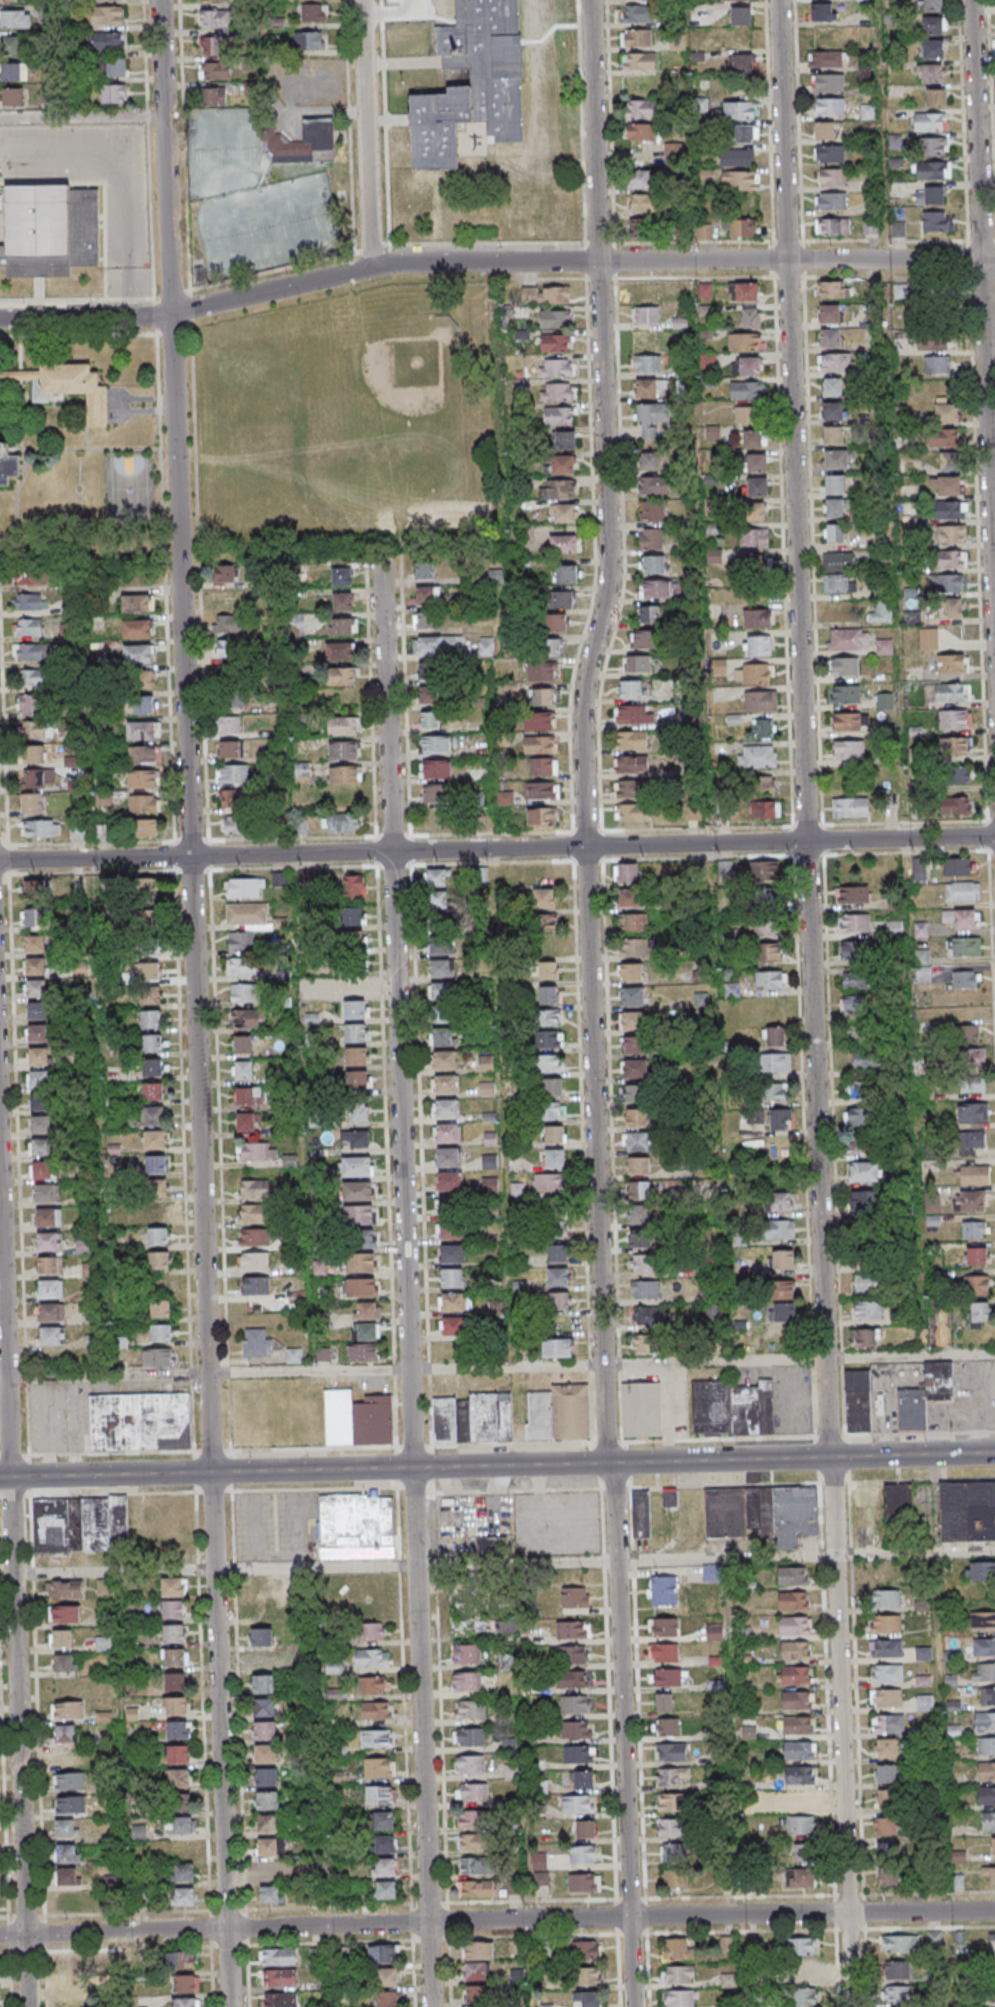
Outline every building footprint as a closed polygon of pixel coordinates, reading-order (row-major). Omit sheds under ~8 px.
[(397,14),(438,14),(438,0),(397,0),(397,14)] [(459,28),(438,29),(438,56),(445,56),(446,62),(447,68),(474,68),(475,91),(455,90),(455,98),(417,98),(420,170),(467,172),(464,125),(480,126),(479,120),(489,121),(489,138),(498,137),(496,144),(527,144),(521,0),(458,0),(459,28)] [(927,11),(926,0),(946,0),(947,10),(927,11)] [(301,21),(326,21),(326,4),(301,4),(301,21)] [(834,4),(811,4),(811,22),(834,22),(834,4)] [(624,22),(653,22),(653,5),(624,5),(624,22)] [(91,25),(122,25),(122,6),(91,6),(91,25)] [(732,25),(751,25),(751,6),(732,6),(732,25)] [(0,10),(0,28),(30,28),(30,10),(0,10)] [(230,10),(199,10),(199,29),(230,29),(230,10)] [(926,17),(947,16),(947,35),(927,35),(926,17)] [(652,29),(621,29),(621,46),(652,46),(652,29)] [(295,49),(324,49),(324,32),(295,32),(295,49)] [(123,33),(92,33),(92,50),(123,50),(123,33)] [(201,53),(230,53),(230,37),(201,37),(201,53)] [(926,40),(947,40),(947,58),(927,59),(926,40)] [(656,69),(656,52),(623,52),(623,69),(656,69)] [(843,52),(808,52),(808,67),(843,67),(843,52)] [(753,54),(730,54),(730,71),(753,71),(753,54)] [(126,77),(126,59),(106,59),(106,77),(126,77)] [(26,80),(26,62),(0,62),(0,80),(26,80)] [(200,62),(200,79),(230,79),(230,62),(200,62)] [(925,64),(946,63),(946,82),(925,82),(925,64)] [(820,74),(847,74),(847,92),(820,92),(820,74)] [(125,85),(101,85),(101,105),(125,105),(125,85)] [(23,87),(1,87),(1,106),(23,106),(23,87)] [(226,105),(226,87),(202,87),(202,105),(226,105)] [(930,89),(950,88),(951,107),(930,107),(930,89)] [(820,98),(847,98),(847,116),(820,116),(820,98)] [(628,117),(657,117),(657,99),(628,99),(628,117)] [(723,109),(715,109),(715,118),(757,118),(757,102),(723,102),(723,109)] [(919,114),(946,114),(946,132),(919,132),(919,114)] [(334,118),(304,118),(304,141),(285,141),(285,133),(274,133),(274,126),(260,126),(260,140),(268,140),(268,162),(335,161),(334,118)] [(815,138),(835,138),(835,122),(815,122),(815,138)] [(655,140),(655,123),(628,123),(628,140),(655,140)] [(757,141),(757,124),(735,124),(735,141),(757,141)] [(926,138),(946,137),(947,156),(926,156),(926,138)] [(682,143),(665,143),(665,165),(682,165),(682,143)] [(821,146),(848,146),(848,164),(821,164),(821,146)] [(720,149),(720,166),(754,166),(754,149),(720,149)] [(921,162),(948,162),(948,180),(921,180),(921,162)] [(822,169),(849,169),(849,187),(822,187),(822,169)] [(650,188),(650,170),(627,170),(627,188),(650,188)] [(760,190),(760,171),(723,171),(723,190),(760,190)] [(929,187),(947,186),(947,205),(919,206),(919,192),(929,192),(929,187)] [(7,268),(0,268),(0,188),(70,187),(70,190),(99,190),(100,267),(71,268),(71,277),(8,277),(7,268)] [(823,193),(850,192),(850,211),(823,211),(823,193)] [(627,194),(627,211),(657,211),(657,194),(627,194)] [(927,213),(947,212),(948,231),(927,231),(927,213)] [(815,234),(850,234),(850,218),(815,218),(815,234)] [(629,236),(652,236),(652,219),(629,219),(629,236)] [(726,219),(726,238),(756,238),(756,219),(726,219)] [(877,220),(864,220),(864,235),(877,235),(877,220)] [(711,239),(711,224),(695,224),(695,239),(711,239)] [(819,298),(845,297),(845,281),(819,281),(819,298)] [(759,282),(730,282),(730,300),(759,300),(759,282)] [(632,303),(660,303),(660,285),(632,285),(632,303)] [(570,286),(523,286),(523,303),(570,303),(570,286)] [(840,305),(820,305),(820,323),(840,323),(840,305)] [(660,308),(633,308),(633,324),(660,324),(660,308)] [(761,326),(761,308),(743,308),(743,326),(761,326)] [(570,310),(540,310),(540,328),(570,328),(570,310)] [(840,329),(820,329),(820,348),(840,349),(840,329)] [(630,331),(630,349),(667,349),(667,331),(630,331)] [(949,350),(949,332),(916,332),(916,350),(949,350)] [(729,350),(761,350),(761,333),(729,333),(729,350)] [(545,336),(545,351),(570,351),(570,336),(545,336)] [(851,373),(851,355),(819,355),(819,373),(851,373)] [(661,372),(661,356),(633,356),(633,372),(661,372)] [(761,375),(761,357),(732,357),(732,375),(761,375)] [(951,374),(951,357),(924,357),(924,374),(951,374)] [(542,361),(542,377),(572,377),(572,361),(542,361)] [(34,380),(0,380),(0,372),(42,371),(42,366),(91,365),(91,373),(99,373),(99,387),(106,387),(107,427),(88,428),(88,394),(49,395),(50,403),(34,404),(34,380)] [(635,399),(657,399),(657,379),(635,379),(635,399)] [(842,396),(842,379),(822,379),(822,396),(842,396)] [(731,398),(762,398),(762,382),(731,382),(731,398)] [(542,401),(572,401),(572,384),(542,384),(542,401)] [(823,402),(823,419),(843,419),(843,402),(823,402)] [(935,422),(959,422),(959,403),(935,403),(935,422)] [(657,439),(657,422),(669,422),(669,405),(639,405),(639,439),(657,439)] [(734,423),(754,423),(754,406),(735,406),(734,423)] [(575,407),(543,407),(543,425),(575,425),(575,407)] [(844,426),(823,426),(823,443),(844,443),(844,426)] [(743,447),(763,447),(763,430),(743,430),(743,447)] [(959,447),(959,430),(926,430),(926,447),(959,447)] [(575,432),(553,432),(553,450),(575,450),(575,432)] [(9,487),(0,487),(0,444),(9,444),(9,456),(20,456),(20,477),(9,477),(9,487)] [(848,469),(848,450),(825,450),(825,469),(848,469)] [(659,453),(639,453),(639,470),(659,470),(659,453)] [(748,453),(748,471),(766,471),(766,453),(748,453)] [(959,453),(940,453),(940,471),(959,471),(959,453)] [(574,474),(574,455),(551,455),(551,474),(574,474)] [(825,474),(825,493),(845,493),(845,474),(825,474)] [(668,476),(639,476),(639,493),(668,493),(668,476)] [(748,496),(767,496),(767,477),(748,477),(748,496)] [(962,495),(962,477),(935,477),(935,495),(962,495)] [(575,498),(575,480),(546,480),(546,489),(540,489),(540,498),(575,498)] [(826,517),(845,517),(845,498),(826,498),(826,517)] [(640,500),(640,520),(663,520),(663,500),(640,500)] [(966,501),(936,501),(936,519),(966,519),(966,501)] [(745,520),(765,520),(765,503),(745,503),(745,520)] [(550,504),(550,522),(575,522),(575,504),(550,504)] [(844,542),(844,524),(823,524),(823,542),(844,542)] [(939,544),(967,544),(967,526),(939,526),(939,544)] [(663,548),(663,528),(640,528),(640,548),(663,548)] [(768,529),(740,529),(740,546),(768,546),(768,529)] [(550,553),(576,553),(576,535),(550,535),(550,553)] [(967,551),(937,551),(937,568),(967,568),(967,551)] [(822,571),(853,571),(853,552),(822,552),(822,571)] [(744,578),(770,578),(770,554),(744,554),(744,578)] [(641,556),(641,573),(666,573),(666,556),(641,556)] [(292,580),(308,579),(307,561),(291,562),(292,580)] [(414,578),(434,578),(434,561),(414,561),(414,578)] [(239,581),(239,564),(211,564),(211,581),(239,581)] [(578,565),(552,565),(552,583),(578,583),(578,565)] [(47,583),(47,567),(15,568),(15,584),(47,583)] [(351,567),(332,567),(332,585),(351,585),(351,567)] [(488,568),(488,583),(502,582),(501,568),(488,568)] [(823,593),(853,593),(853,575),(823,575),(823,593)] [(930,575),(930,591),(962,591),(962,575),(930,575)] [(671,580),(641,580),(641,597),(671,597),(671,580)] [(439,586),(415,586),(415,603),(439,603),(439,586)] [(479,600),(478,587),(466,587),(467,601),(479,600)] [(88,591),(89,605),(102,604),(102,590),(88,591)] [(575,591),(550,591),(550,608),(575,608),(575,591)] [(16,609),(41,609),(41,593),(16,593),(16,609)] [(333,593),(333,610),(351,610),(351,593),(333,593)] [(151,612),(151,595),(120,595),(120,613),(151,612)] [(951,599),(951,616),(962,616),(962,599),(951,599)] [(891,622),(891,601),(871,601),(871,622),(891,622)] [(62,604),(62,613),(77,613),(77,604),(62,604)] [(660,605),(640,605),(640,622),(660,622),(660,605)] [(770,609),(743,609),(743,627),(770,627),(770,609)] [(435,628),(435,611),(414,611),(414,628),(435,628)] [(304,613),(287,613),(288,634),(304,634),(304,613)] [(547,632),(567,632),(567,614),(547,614),(547,632)] [(244,615),(216,615),(216,632),(244,632),(244,615)] [(43,617),(16,618),(17,634),(43,634),(43,617)] [(329,634),(355,634),(355,617),(329,617),(329,634)] [(123,619),(123,637),(151,637),(151,619),(123,619)] [(919,649),(939,649),(939,628),(919,628),(919,649)] [(828,629),(828,650),(868,650),(868,629),(828,629)] [(658,630),(630,630),(631,649),(659,648),(658,630)] [(461,652),(461,636),(413,636),(412,651),(461,652)] [(744,655),(772,655),(772,636),(744,636),(744,655)] [(479,654),(493,654),(493,638),(479,638),(479,654)] [(544,639),(544,656),(562,656),(562,639),(544,639)] [(236,640),(214,640),(214,656),(236,656),(236,640)] [(877,653),(892,653),(892,640),(877,640),(877,653)] [(57,642),(13,643),(13,660),(58,660),(57,642)] [(353,642),(326,642),(326,659),(353,659),(353,642)] [(151,661),(151,643),(123,643),(123,661),(151,661)] [(937,654),(937,674),(968,674),(968,654),(937,654)] [(650,672),(650,655),(625,655),(625,672),(650,672)] [(828,658),(828,675),(859,675),(859,658),(828,658)] [(419,678),(442,678),(442,662),(419,662),(419,678)] [(556,680),(556,664),(538,664),(538,680),(556,680)] [(773,664),(744,664),(744,683),(773,683),(773,664)] [(215,665),(214,680),(232,680),(233,666),(215,665)] [(354,684),(354,667),(329,667),(329,684),(354,684)] [(44,669),(21,669),(21,685),(44,685),(44,669)] [(152,687),(152,670),(132,670),(132,688),(152,687)] [(480,673),(467,673),(467,681),(480,681),(480,673)] [(642,680),(620,680),(620,698),(642,698),(642,680)] [(970,684),(936,684),(936,701),(970,701),(970,684)] [(860,685),(830,685),(830,702),(860,702),(860,685)] [(438,686),(420,686),(420,702),(438,702),(438,686)] [(553,704),(553,688),(535,688),(535,704),(553,704)] [(244,690),(220,689),(219,706),(244,706),(244,690)] [(745,711),(776,711),(776,691),(745,691),(745,711)] [(39,712),(39,694),(18,694),(18,712),(39,712)] [(154,694),(132,694),(132,713),(154,713),(154,694)] [(470,697),(470,708),(483,708),(482,696),(470,697)] [(617,723),(652,723),(652,705),(617,705),(617,723)] [(939,710),(939,729),(968,729),(968,710),(939,710)] [(420,728),(439,728),(439,711),(420,711),(420,728)] [(292,712),(292,723),(306,724),(306,712),(292,712)] [(526,729),(553,729),(553,712),(526,712),(526,729)] [(832,713),(832,731),(868,731),(868,713),(832,713)] [(219,716),(219,736),(239,736),(239,716),(219,716)] [(356,716),(324,716),(324,735),(356,735),(356,716)] [(752,738),(776,738),(776,719),(752,719),(752,738)] [(126,739),(159,739),(159,720),(126,720),(126,739)] [(22,737),(52,737),(52,721),(22,721),(22,737)] [(648,748),(648,731),(616,731),(616,748),(648,748)] [(451,754),(451,736),(421,736),(421,754),(451,754)] [(524,736),(524,753),(557,753),(557,736),(524,736)] [(968,737),(940,737),(940,754),(968,754),(968,737)] [(864,740),(833,741),(833,761),(865,760),(864,740)] [(240,757),(240,741),(219,741),(219,757),(240,757)] [(357,741),(329,741),(329,759),(357,759),(357,741)] [(128,745),(128,763),(158,763),(158,745),(128,745)] [(776,745),(738,745),(738,768),(776,768),(776,745)] [(44,746),(20,746),(20,763),(44,763),(44,746)] [(268,751),(268,760),(278,761),(278,751),(268,751)] [(648,755),(615,755),(615,772),(648,772),(648,755)] [(63,756),(63,766),(81,766),(81,756),(63,756)] [(557,775),(557,758),(529,758),(529,775),(557,775)] [(451,760),(420,760),(420,777),(451,777),(451,760)] [(295,762),(295,777),(309,776),(309,761),(295,762)] [(248,782),(248,765),(217,765),(217,782),(248,782)] [(95,766),(95,779),(108,780),(108,766),(95,766)] [(329,783),(359,783),(359,766),(329,766),(329,783)] [(969,769),(945,769),(945,783),(969,783),(969,769)] [(55,770),(28,770),(28,785),(55,785),(55,770)] [(156,770),(126,770),(126,787),(156,787),(156,770)] [(266,776),(266,784),(284,785),(284,776),(266,776)] [(775,794),(775,777),(748,777),(748,794),(775,794)] [(68,779),(69,787),(82,788),(82,779),(68,779)] [(615,797),(649,797),(649,779),(615,779),(615,797)] [(523,781),(523,798),(559,798),(559,781),(523,781)] [(450,802),(450,784),(423,784),(423,802),(450,802)] [(219,789),(219,806),(247,806),(247,789),(219,789)] [(96,791),(96,806),(112,806),(112,791),(96,791)] [(21,812),(41,812),(41,793),(21,793),(21,812)] [(129,812),(159,812),(159,794),(129,794),(129,812)] [(941,814),(971,814),(971,797),(941,797),(941,814)] [(869,817),(869,798),(833,798),(833,817),(869,817)] [(754,802),(754,818),(780,818),(780,802),(754,802)] [(649,822),(649,803),(616,803),(616,822),(649,822)] [(687,821),(702,821),(702,805),(687,805),(687,821)] [(556,825),(556,807),(528,807),(528,825),(556,825)] [(358,813),(325,813),(325,832),(358,831),(358,813)] [(249,816),(227,816),(227,832),(249,832),(249,816)] [(306,818),(297,818),(298,833),(306,833),(306,818)] [(21,837),(60,837),(60,819),(21,819),(21,837)] [(157,819),(136,819),(136,837),(157,837),(157,819)] [(107,825),(96,825),(97,836),(107,836),(107,825)] [(926,880),(925,857),(913,857),(913,880),(926,880)] [(943,874),(973,874),(973,857),(943,857),(943,874)] [(778,861),(751,861),(751,883),(778,883),(778,861)] [(638,881),(638,864),(614,864),(614,881),(638,881)] [(446,869),(425,869),(425,886),(446,886),(446,869)] [(273,886),(287,886),(287,872),(273,872),(273,886)] [(364,899),(364,874),(345,874),(345,899),(364,899)] [(264,897),(264,878),(228,878),(228,897),(264,897)] [(137,879),(136,899),(158,899),(159,879),(137,879)] [(24,880),(24,899),(49,899),(49,880),(24,880)] [(946,900),(979,900),(979,881),(946,881),(946,900)] [(836,887),(836,903),(869,903),(869,886),(836,887)] [(536,888),(536,907),(554,907),(554,888),(536,888)] [(619,907),(646,907),(646,890),(619,890),(619,907)] [(430,892),(430,909),(451,909),(451,892),(430,892)] [(269,902),(226,903),(227,925),(268,925),(268,927),(287,927),(287,919),(269,919),(269,902)] [(364,925),(364,907),(341,907),(341,925),(364,925)] [(21,908),(21,926),(48,926),(48,908),(21,908)] [(979,928),(979,910),(942,909),(942,920),(954,920),(954,928),(979,928)] [(161,911),(139,911),(139,930),(161,930),(161,911)] [(556,914),(537,914),(537,931),(556,931),(556,914)] [(648,914),(619,914),(619,931),(648,931),(648,914)] [(839,933),(870,933),(870,915),(839,915),(839,933)] [(780,916),(757,917),(757,936),(781,936),(780,916)] [(887,922),(887,937),(902,937),(902,922),(887,922)] [(254,931),(227,931),(227,949),(254,949),(254,931)] [(344,932),(344,951),(364,951),(364,932),(344,932)] [(25,935),(25,953),(47,953),(47,935),(25,935)] [(449,953),(449,938),(429,938),(429,953),(449,953)] [(980,938),(948,938),(948,956),(980,956),(980,938)] [(652,939),(620,939),(620,956),(652,956),(652,939)] [(139,955),(158,955),(158,940),(139,940),(139,955)] [(841,943),(841,960),(869,959),(868,942),(841,943)] [(756,962),(781,962),(781,944),(756,944),(756,962)] [(47,958),(25,957),(24,974),(46,975),(47,958)] [(257,975),(257,958),(229,958),(229,975),(257,975)] [(451,976),(451,959),(430,959),(430,976),(451,976)] [(539,962),(539,979),(558,979),(558,962),(539,962)] [(141,980),(160,980),(160,963),(141,963),(141,980)] [(643,980),(643,964),(620,964),(620,980),(643,980)] [(917,968),(917,981),(931,981),(931,968),(917,968)] [(783,971),(756,971),(756,989),(783,989),(783,971)] [(980,971),(949,971),(949,988),(980,988),(980,971)] [(869,973),(841,973),(841,989),(869,989),(869,973)] [(366,977),(343,977),(343,996),(366,996),(366,977)] [(26,998),(46,998),(46,979),(26,979),(26,998)] [(451,981),(429,981),(429,1000),(451,1000),(451,981)] [(739,997),(739,982),(725,982),(725,997),(739,997)] [(257,1002),(257,983),(232,983),(232,1002),(257,1002)] [(141,1005),(161,1005),(161,986),(141,986),(141,1005)] [(540,986),(540,1003),(561,1003),(561,986),(540,986)] [(644,1005),(644,987),(621,987),(621,1005),(644,1005)] [(841,1012),(864,1012),(864,997),(841,997),(841,1012)] [(347,1019),(368,1019),(368,1000),(347,1000),(347,1019)] [(48,1020),(48,1003),(27,1003),(27,1020),(48,1020)] [(432,1005),(432,1024),(456,1024),(456,1005),(432,1005)] [(259,1009),(230,1009),(230,1028),(259,1027),(259,1009)] [(561,1009),(537,1009),(537,1026),(561,1026),(561,1009)] [(139,1011),(139,1028),(161,1028),(161,1011),(139,1011)] [(644,1011),(619,1011),(619,1030),(644,1030),(644,1011)] [(367,1042),(367,1024),(345,1024),(345,1042),(367,1042)] [(980,1043),(980,1025),(954,1025),(954,1043),(980,1043)] [(27,1043),(48,1043),(48,1026),(27,1026),(27,1043)] [(784,1026),(766,1026),(766,1046),(784,1046),(784,1026)] [(868,1044),(868,1028),(847,1028),(847,1044),(868,1044)] [(454,1029),(431,1029),(431,1047),(454,1047),(454,1029)] [(537,1030),(537,1047),(562,1047),(562,1030),(537,1030)] [(139,1052),(163,1052),(163,1035),(139,1035),(139,1052)] [(233,1035),(233,1053),(252,1053),(252,1035),(233,1035)] [(623,1054),(645,1054),(645,1037),(623,1037),(623,1054)] [(346,1047),(346,1066),(367,1066),(367,1047),(346,1047)] [(29,1066),(51,1066),(51,1049),(29,1049),(29,1066)] [(984,1049),(962,1049),(962,1066),(984,1066),(984,1049)] [(456,1070),(456,1052),(433,1052),(433,1070),(456,1070)] [(852,1052),(852,1069),(873,1069),(873,1052),(852,1052)] [(768,1072),(791,1072),(791,1053),(768,1053),(768,1072)] [(537,1055),(537,1072),(559,1072),(559,1055),(537,1055)] [(480,1070),(491,1070),(490,1058),(479,1058),(480,1070)] [(163,1077),(163,1060),(142,1060),(142,1077),(163,1077)] [(253,1079),(252,1060),(233,1060),(234,1079),(253,1079)] [(624,1060),(624,1078),(647,1078),(647,1060),(624,1060)] [(348,1071),(348,1089),(369,1089),(369,1071),(348,1071)] [(29,1072),(29,1092),(30,1092),(30,1112),(54,1112),(54,1072),(29,1072)] [(433,1095),(457,1095),(457,1076),(433,1076),(433,1095)] [(540,1096),(562,1096),(562,1078),(540,1078),(540,1096)] [(164,1083),(142,1083),(142,1101),(164,1101),(164,1083)] [(765,1083),(765,1101),(787,1101),(787,1083),(765,1083)] [(866,1100),(866,1083),(845,1083),(845,1100),(866,1100)] [(493,1095),(493,1085),(482,1085),(482,1095),(493,1095)] [(623,1102),(647,1102),(647,1085),(623,1085),(623,1102)] [(235,1087),(235,1105),(261,1105),(261,1086),(235,1087)] [(458,1100),(433,1100),(433,1119),(458,1119),(458,1100)] [(368,1102),(348,1102),(348,1121),(368,1121),(368,1102)] [(565,1103),(540,1103),(540,1120),(565,1120),(565,1103)] [(958,1122),(987,1122),(987,1103),(958,1103),(958,1122)] [(142,1107),(142,1127),(165,1127),(165,1107),(142,1107)] [(626,1109),(626,1126),(648,1126),(648,1109),(626,1109)] [(770,1130),(790,1130),(790,1109),(770,1109),(770,1130)] [(845,1127),(873,1127),(873,1109),(845,1109),(845,1127)] [(254,1113),(236,1113),(236,1131),(254,1131),(254,1113)] [(30,1117),(30,1135),(52,1135),(52,1117),(30,1117)] [(459,1144),(459,1125),(435,1125),(435,1144),(459,1144)] [(564,1144),(564,1126),(542,1126),(542,1144),(564,1144)] [(349,1149),(369,1149),(369,1131),(340,1131),(340,1141),(349,1141),(349,1149)] [(959,1154),(976,1154),(976,1149),(985,1149),(985,1131),(959,1131),(959,1154)] [(166,1132),(143,1132),(143,1151),(166,1151),(166,1132)] [(649,1132),(625,1132),(625,1151),(649,1151),(649,1132)] [(847,1137),(847,1154),(875,1154),(875,1137),(847,1137)] [(52,1157),(52,1140),(30,1140),(30,1157),(52,1157)] [(238,1143),(238,1160),(276,1160),(276,1143),(238,1143)] [(435,1149),(435,1168),(460,1168),(460,1149),(435,1149)] [(564,1168),(564,1150),(543,1150),(543,1168),(564,1168)] [(166,1156),(144,1156),(144,1174),(166,1174),(166,1156)] [(339,1157),(339,1177),(374,1177),(374,1157),(339,1157)] [(649,1157),(628,1157),(628,1175),(649,1175),(649,1157)] [(54,1162),(30,1162),(30,1180),(54,1180),(54,1162)] [(879,1163),(848,1163),(848,1182),(879,1182),(879,1163)] [(990,1183),(990,1165),(957,1165),(957,1183),(990,1183)] [(460,1173),(437,1173),(437,1191),(460,1191),(460,1173)] [(564,1174),(533,1174),(533,1192),(564,1192),(564,1174)] [(238,1179),(238,1198),(270,1198),(270,1179),(238,1179)] [(167,1196),(166,1180),(155,1180),(155,1196),(167,1196)] [(375,1181),(345,1181),(345,1201),(375,1201),(375,1181)] [(650,1181),(628,1181),(628,1199),(650,1199),(650,1181)] [(35,1185),(35,1203),(56,1203),(56,1185),(35,1185)] [(984,1211),(984,1191),(955,1191),(955,1211),(984,1211)] [(851,1192),(851,1210),(877,1210),(877,1192),(851,1192)] [(768,1211),(792,1211),(792,1194),(768,1194),(768,1211)] [(462,1198),(440,1198),(440,1216),(462,1216),(462,1198)] [(171,1203),(147,1203),(147,1223),(171,1223),(171,1203)] [(240,1203),(240,1222),(270,1222),(270,1203),(240,1203)] [(374,1205),(345,1205),(345,1225),(374,1225),(374,1205)] [(629,1205),(629,1224),(652,1224),(652,1205),(629,1205)] [(35,1208),(35,1227),(62,1227),(62,1208),(35,1208)] [(554,1208),(554,1220),(548,1220),(548,1237),(567,1237),(567,1208),(554,1208)] [(962,1238),(989,1238),(989,1221),(962,1221),(962,1238)] [(795,1222),(766,1222),(766,1240),(795,1240),(795,1222)] [(462,1239),(462,1224),(438,1224),(438,1239),(462,1239)] [(148,1228),(148,1247),(169,1247),(169,1228),(148,1228)] [(240,1246),(269,1246),(269,1228),(240,1228),(240,1246)] [(377,1230),(350,1230),(350,1248),(377,1248),(377,1230)] [(35,1232),(35,1251),(59,1251),(59,1232),(35,1232)] [(654,1247),(654,1233),(630,1233),(630,1247),(654,1247)] [(568,1245),(548,1245),(548,1262),(568,1262),(568,1245)] [(463,1263),(463,1246),(439,1246),(439,1263),(463,1263)] [(968,1247),(968,1264),(987,1264),(987,1247),(968,1247)] [(240,1270),(269,1270),(269,1252),(240,1252),(240,1270)] [(773,1270),(794,1270),(794,1252),(773,1252),(773,1270)] [(169,1270),(169,1253),(149,1253),(149,1270),(169,1270)] [(347,1273),(378,1273),(378,1254),(347,1254),(347,1273)] [(37,1256),(38,1273),(61,1273),(61,1256),(37,1256)] [(630,1274),(657,1274),(657,1256),(630,1256),(630,1274)] [(548,1285),(569,1285),(569,1268),(548,1268),(548,1285)] [(463,1287),(463,1269),(441,1269),(441,1287),(463,1287)] [(878,1291),(878,1275),(855,1275),(855,1291),(878,1291)] [(242,1276),(242,1294),(270,1294),(270,1276),(242,1276)] [(989,1296),(989,1276),(965,1276),(965,1296),(989,1296)] [(345,1278),(345,1296),(376,1296),(375,1278),(345,1278)] [(38,1279),(38,1298),(61,1298),(61,1279),(38,1279)] [(794,1299),(794,1281),(772,1281),(772,1299),(794,1299)] [(630,1282),(630,1300),(660,1300),(660,1282),(630,1282)] [(570,1309),(570,1291),(551,1291),(551,1309),(570,1309)] [(465,1293),(439,1293),(439,1310),(465,1310),(465,1293)] [(170,1318),(170,1299),(150,1299),(150,1318),(170,1318)] [(878,1301),(855,1301),(855,1320),(878,1320),(878,1301)] [(377,1302),(356,1302),(356,1320),(377,1320),(377,1302)] [(951,1302),(929,1302),(929,1347),(951,1347),(951,1302)] [(60,1321),(60,1303),(40,1303),(40,1321),(60,1321)] [(770,1322),(795,1322),(795,1303),(770,1303),(770,1322)] [(970,1303),(970,1327),(989,1327),(989,1303),(970,1303)] [(634,1308),(634,1326),(665,1326),(665,1308),(634,1308)] [(441,1335),(466,1335),(466,1316),(441,1316),(441,1335)] [(379,1340),(379,1323),(358,1323),(358,1340),(379,1340)] [(150,1325),(150,1343),(172,1343),(172,1325),(150,1325)] [(65,1326),(40,1326),(40,1345),(65,1345),(65,1326)] [(271,1329),(244,1329),(244,1357),(271,1357),(271,1329)] [(853,1329),(853,1347),(880,1347),(880,1329),(853,1329)] [(661,1354),(661,1336),(633,1336),(633,1354),(661,1354)] [(542,1357),(572,1357),(572,1338),(542,1338),(542,1357)] [(348,1344),(348,1361),(378,1361),(378,1344),(348,1344)] [(301,1363),(301,1348),(287,1348),(287,1363),(301,1363)] [(143,1367),(173,1367),(173,1350),(143,1350),(143,1367)] [(953,1362),(925,1362),(926,1389),(898,1389),(898,1432),(927,1432),(926,1400),(953,1400),(953,1362)] [(845,1370),(845,1432),(872,1432),(872,1370),(845,1370)] [(774,1435),(773,1380),(760,1380),(760,1386),(731,1387),(731,1381),(692,1381),(693,1436),(774,1435)] [(662,1382),(622,1382),(622,1438),(662,1438),(662,1382)] [(590,1440),(590,1384),(552,1384),(552,1391),(527,1392),(527,1440),(590,1440)] [(327,1446),(394,1444),(393,1395),(364,1395),(364,1402),(353,1402),(353,1388),(325,1389),(327,1446)] [(512,1442),(512,1392),(470,1393),(470,1398),(433,1398),(434,1443),(512,1442)] [(191,1450),(190,1394),(89,1395),(90,1451),(191,1450)] [(940,1482),(941,1542),(994,1542),(994,1481),(940,1482)] [(913,1483),(885,1483),(885,1518),(913,1518),(913,1483)] [(706,1538),(773,1537),(774,1550),(798,1549),(798,1536),(819,1535),(818,1486),(705,1489),(706,1538)] [(632,1490),(632,1538),(650,1538),(650,1490),(632,1490)] [(394,1558),(393,1494),(319,1495),(320,1559),(394,1558)] [(127,1497),(33,1499),(35,1552),(129,1550),(127,1497)] [(480,1550),(506,1548),(505,1537),(480,1539),(480,1550)] [(967,1562),(967,1582),(994,1582),(994,1562),(967,1562)] [(807,1567),(778,1567),(778,1585),(807,1585),(807,1567)] [(677,1576),(651,1576),(651,1605),(677,1605),(677,1576)] [(183,1578),(161,1578),(161,1597),(183,1597),(183,1578)] [(46,1598),(82,1598),(82,1581),(46,1581),(46,1598)] [(562,1587),(562,1608),(589,1608),(589,1587),(562,1587)] [(901,1608),(901,1590),(872,1590),(872,1608),(901,1608)] [(808,1591),(779,1591),(779,1610),(808,1610),(808,1591)] [(488,1592),(464,1594),(466,1617),(490,1615),(488,1592)] [(184,1601),(161,1601),(161,1619),(184,1619),(184,1601)] [(81,1605),(49,1605),(49,1622),(81,1622),(81,1605)] [(970,1612),(970,1630),(994,1630),(994,1612),(970,1612)] [(871,1615),(871,1632),(901,1632),(901,1615),(871,1615)] [(811,1635),(811,1616),(780,1616),(780,1635),(811,1635)] [(678,1618),(649,1618),(649,1636),(678,1636),(678,1618)] [(556,1621),(556,1638),(586,1638),(586,1621),(556,1621)] [(522,1622),(496,1622),(496,1632),(522,1632),(522,1622)] [(384,1623),(358,1623),(358,1642),(384,1642),(384,1623)] [(186,1625),(164,1625),(164,1642),(186,1642),(186,1625)] [(721,1640),(721,1626),(708,1626),(708,1640),(721,1640)] [(73,1646),(72,1628),(50,1629),(50,1647),(73,1646)] [(250,1630),(250,1646),(274,1646),(274,1630),(250,1630)] [(994,1656),(994,1638),(973,1638),(973,1656),(994,1656)] [(902,1657),(902,1640),(869,1640),(869,1657),(902,1657)] [(809,1641),(781,1641),(781,1659),(809,1659),(809,1641)] [(679,1643),(649,1643),(649,1662),(679,1662),(679,1643)] [(452,1664),(480,1664),(480,1646),(452,1646),(452,1664)] [(587,1663),(587,1646),(559,1646),(559,1663),(587,1663)] [(163,1666),(186,1666),(186,1648),(163,1648),(163,1666)] [(917,1648),(917,1660),(931,1660),(931,1648),(917,1648)] [(355,1667),(388,1667),(388,1651),(355,1651),(355,1667)] [(54,1671),(78,1671),(78,1654),(54,1654),(54,1671)] [(251,1654),(251,1670),(275,1670),(275,1654),(251,1654)] [(973,1681),(994,1681),(994,1663),(973,1663),(973,1681)] [(903,1682),(903,1664),(872,1664),(872,1682),(903,1682)] [(810,1666),(781,1666),(781,1683),(810,1683),(810,1666)] [(686,1686),(686,1669),(654,1669),(654,1686),(686,1686)] [(558,1688),(589,1688),(589,1671),(558,1671),(558,1688)] [(186,1690),(186,1672),(164,1672),(164,1690),(186,1690)] [(453,1673),(453,1692),(482,1692),(482,1673),(453,1673)] [(274,1694),(274,1676),(252,1676),(252,1694),(274,1694)] [(389,1676),(361,1676),(361,1693),(389,1693),(389,1676)] [(981,1688),(981,1706),(994,1706),(994,1688),(981,1688)] [(902,1707),(902,1689),(871,1689),(871,1707),(902,1707)] [(814,1709),(814,1691),(783,1691),(783,1709),(814,1709)] [(673,1711),(673,1693),(656,1693),(656,1711),(673,1711)] [(589,1695),(562,1695),(562,1713),(589,1713),(589,1695)] [(932,1710),(932,1695),(918,1695),(918,1710),(932,1710)] [(164,1714),(186,1714),(186,1696),(164,1696),(164,1714)] [(275,1717),(275,1699),(254,1699),(254,1717),(275,1717)] [(82,1718),(82,1701),(53,1701),(53,1718),(82,1718)] [(391,1719),(391,1702),(361,1702),(361,1719),(391,1719)] [(486,1702),(454,1702),(454,1719),(486,1719),(486,1702)] [(975,1731),(994,1731),(994,1713),(975,1713),(975,1731)] [(905,1733),(905,1714),(874,1714),(874,1733),(905,1733)] [(778,1734),(812,1734),(812,1716),(778,1716),(778,1734)] [(680,1736),(680,1718),(653,1718),(653,1736),(680,1736)] [(188,1721),(166,1721),(167,1739),(188,1739),(188,1721)] [(590,1721),(562,1721),(562,1738),(590,1738),(590,1721)] [(252,1722),(252,1740),(276,1740),(276,1722),(252,1722)] [(55,1742),(79,1742),(79,1724),(55,1724),(55,1742)] [(361,1747),(392,1747),(392,1730),(361,1730),(361,1747)] [(485,1747),(485,1730),(454,1730),(454,1747),(485,1747)] [(516,1738),(502,1738),(502,1752),(516,1752),(516,1738)] [(898,1738),(877,1738),(877,1757),(898,1757),(898,1738)] [(977,1739),(977,1755),(994,1755),(994,1738),(977,1739)] [(784,1759),(815,1759),(815,1741),(784,1741),(784,1759)] [(686,1761),(686,1743),(658,1743),(658,1761),(686,1761)] [(188,1745),(166,1745),(166,1764),(188,1764),(188,1745)] [(255,1763),(276,1763),(276,1745),(255,1745),(255,1763)] [(564,1764),(594,1764),(594,1746),(564,1746),(564,1764)] [(53,1749),(53,1766),(84,1766),(84,1749),(53,1749)] [(485,1774),(485,1757),(456,1757),(456,1774),(485,1774)] [(394,1758),(364,1758),(364,1776),(394,1776),(394,1758)] [(978,1763),(978,1780),(994,1780),(994,1763),(978,1763)] [(519,1781),(519,1764),(504,1764),(504,1781),(519,1781)] [(875,1764),(875,1783),(896,1783),(896,1764),(875,1764)] [(814,1784),(814,1766),(786,1766),(786,1784),(814,1784)] [(277,1786),(277,1767),(255,1767),(255,1786),(277,1786)] [(680,1787),(680,1776),(690,1776),(690,1768),(656,1768),(656,1787),(680,1787)] [(189,1790),(189,1770),(167,1770),(167,1790),(189,1790)] [(594,1771),(572,1771),(572,1790),(594,1790),(594,1771)] [(84,1773),(53,1773),(53,1791),(84,1791),(84,1773)] [(488,1785),(458,1785),(458,1803),(488,1803),(488,1785)] [(392,1786),(366,1786),(366,1805),(392,1805),(392,1786)] [(994,1805),(994,1787),(979,1787),(979,1805),(994,1805)] [(814,1809),(814,1790),(795,1790),(795,1809),(814,1809)] [(899,1790),(877,1790),(877,1808),(899,1808),(899,1790)] [(255,1791),(255,1810),(278,1810),(278,1791),(255,1791)] [(658,1811),(688,1811),(688,1794),(658,1794),(658,1811)] [(593,1796),(565,1796),(565,1814),(593,1814),(593,1796)] [(55,1797),(55,1815),(86,1815),(86,1797),(55,1797)] [(394,1812),(373,1812),(373,1831),(394,1831),(394,1812)] [(490,1829),(490,1812),(458,1812),(458,1829),(490,1829)] [(981,1812),(981,1831),(994,1831),(994,1812),(981,1812)] [(276,1814),(257,1814),(257,1832),(276,1832),(276,1814)] [(787,1835),(814,1835),(814,1816),(787,1816),(787,1835)] [(192,1835),(192,1818),(166,1818),(166,1835),(192,1835)] [(876,1836),(894,1836),(894,1818),(876,1818),(876,1836)] [(682,1819),(658,1819),(658,1839),(682,1839),(682,1819)] [(78,1839),(78,1821),(53,1821),(53,1839),(78,1839)] [(575,1821),(575,1839),(595,1839),(595,1821),(575,1821)] [(145,1826),(133,1826),(133,1840),(145,1840),(145,1826)] [(482,1851),(482,1836),(458,1836),(458,1851),(482,1851)] [(374,1837),(374,1855),(394,1855),(394,1837),(374,1837)] [(284,1855),(284,1838),(257,1838),(257,1855),(284,1855)] [(167,1859),(193,1859),(193,1841),(167,1841),(167,1859)] [(901,1862),(901,1843),(877,1843),(877,1862),(901,1862)] [(814,1862),(814,1844),(795,1844),(795,1862),(814,1862)] [(79,1845),(54,1845),(54,1863),(79,1863),(79,1845)] [(688,1845),(663,1845),(663,1863),(688,1863),(688,1845)] [(597,1864),(597,1846),(570,1846),(570,1864),(597,1864)] [(534,1869),(545,1869),(545,1856),(534,1856),(534,1869)] [(460,1859),(460,1875),(493,1875),(493,1859),(460,1859)] [(374,1877),(396,1877),(396,1860),(374,1860),(374,1877)] [(257,1879),(279,1879),(279,1862),(257,1862),(257,1879)] [(194,1864),(171,1864),(171,1881),(194,1881),(194,1864)] [(982,1866),(982,1875),(990,1875),(990,1885),(994,1885),(994,1866),(982,1866)] [(814,1868),(787,1868),(787,1887),(814,1887),(814,1868)] [(879,1886),(901,1886),(901,1868),(879,1868),(879,1886)] [(54,1869),(54,1886),(78,1886),(78,1869),(54,1869)] [(688,1889),(688,1870),(664,1870),(664,1889),(688,1889)] [(548,1885),(548,1874),(535,1874),(535,1885),(548,1885)] [(569,1874),(569,1892),(600,1892),(600,1874),(569,1874)] [(519,1881),(508,1882),(509,1895),(520,1894),(519,1881)] [(493,1897),(493,1882),(462,1882),(462,1897),(493,1897)] [(372,1883),(372,1900),(396,1900),(396,1883),(372,1883)] [(260,1902),(279,1902),(279,1886),(260,1886),(260,1902)] [(194,1887),(171,1887),(171,1905),(194,1905),(194,1887)] [(918,1936),(883,1936),(883,1953),(918,1953),(918,1936)] [(663,1959),(693,1959),(693,1947),(688,1947),(688,1939),(663,1939),(663,1959)] [(786,1939),(786,1955),(814,1955),(814,1939),(786,1939)] [(572,1941),(572,1959),(600,1958),(600,1941),(572,1941)] [(493,1943),(464,1943),(464,1960),(493,1960),(493,1943)] [(369,1945),(369,1963),(398,1962),(398,1945),(369,1945)] [(295,1966),(295,1948),(260,1948),(260,1966),(295,1966)] [(194,1952),(172,1952),(172,1969),(194,1969),(194,1952)] [(60,1996),(91,1995),(90,1956),(59,1957),(60,1996)] [(910,1979),(910,1962),(885,1962),(885,1979),(910,1979)] [(463,1963),(463,1981),(487,1981),(487,1963),(463,1963)] [(789,1982),(817,1982),(817,1964),(789,1964),(789,1982)] [(694,1966),(663,1966),(663,1984),(694,1984),(694,1966)] [(376,1968),(376,1986),(398,1986),(398,1968),(376,1968)] [(296,1986),(296,1969),(264,1970),(264,1986),(296,1986)] [(600,1987),(600,1969),(578,1969),(578,1987),(600,1987)] [(524,1982),(522,1970),(510,1972),(512,1984),(524,1982)] [(197,1994),(197,1975),(174,1975),(174,1994),(197,1994)] [(465,2003),(488,2003),(488,1986),(465,1986),(465,2003)] [(910,1986),(883,1986),(883,2004),(910,2004),(910,1986)] [(817,1988),(782,1988),(782,1998),(790,1998),(790,2005),(817,2005),(817,1988)] [(664,2006),(698,2006),(698,1990),(664,1990),(664,2006)] [(399,1991),(376,1991),(376,2006),(399,2006),(399,1991)] [(298,1993),(262,1993),(262,2006),(298,2006),(298,1993)] [(601,1993),(578,1993),(578,2006),(601,2006),(601,1993)] [(170,1999),(170,2006),(197,2006),(197,1999),(170,1999)]
